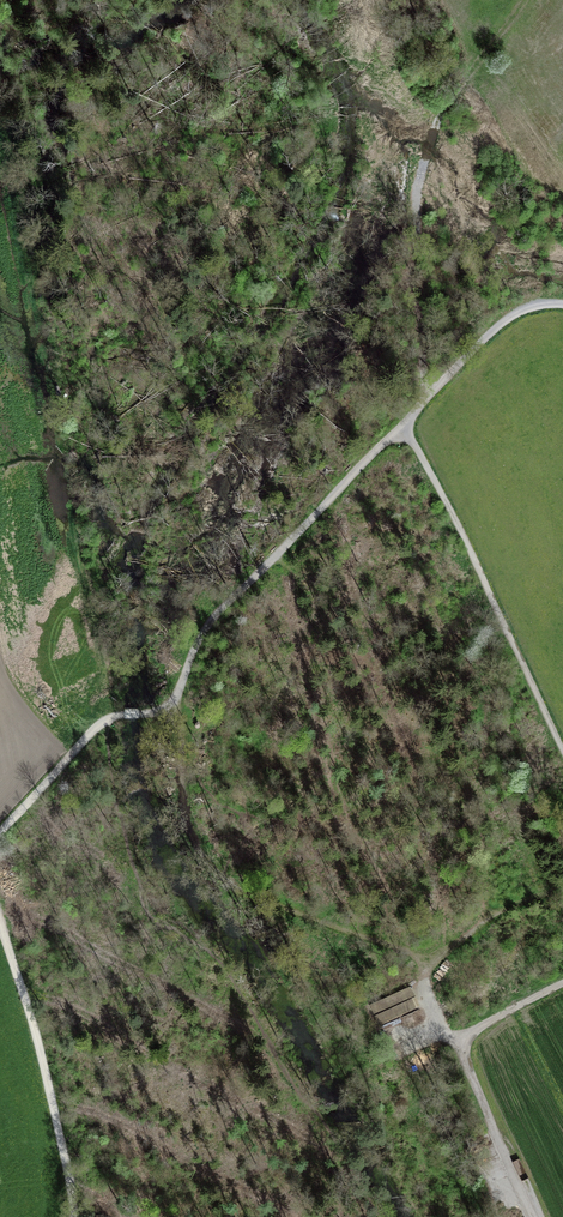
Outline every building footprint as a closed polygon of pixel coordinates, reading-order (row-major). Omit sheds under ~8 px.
[(410,987),(369,1005),(377,1024),(419,1006),(410,987)]
